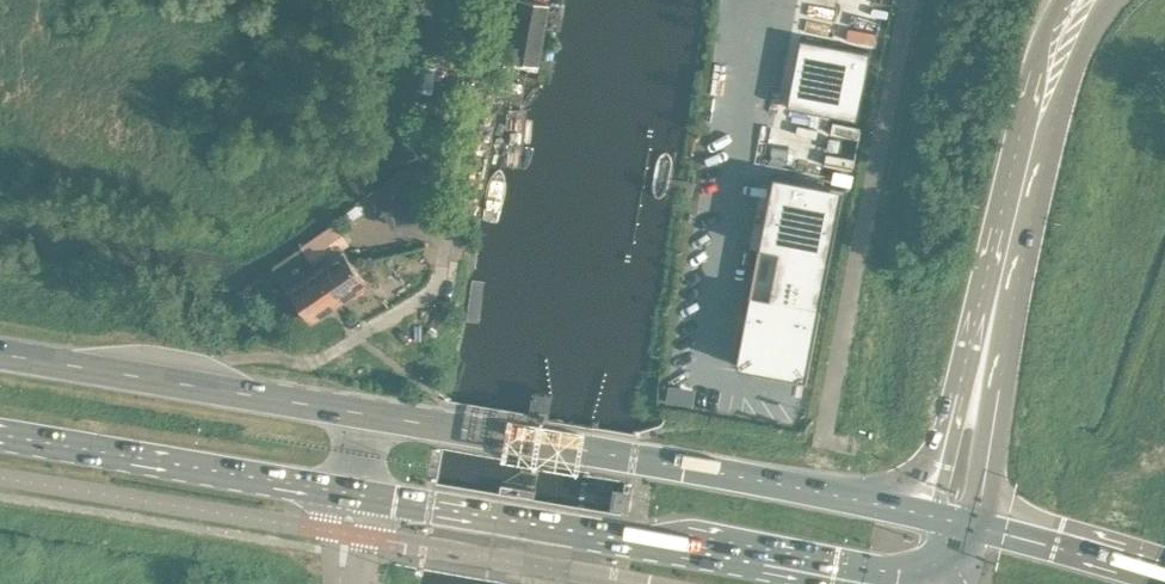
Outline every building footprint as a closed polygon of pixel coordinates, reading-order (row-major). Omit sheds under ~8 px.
[(462,56),(468,28),(481,30),(484,14),(472,12),(474,0),(487,3),(488,0),(435,0),(424,48),(462,56)] [(559,5),(535,0),(520,0),(506,71),(545,79),(559,5)] [(796,45),(783,115),(854,128),(866,57),(796,45)] [(773,173),(736,363),(806,377),(843,186),(773,173)] [(301,247),(317,270),(344,251),(342,248),(348,243),(334,223),(302,246),(301,247)] [(289,289),(311,321),(339,302),(317,270),(315,271),(299,249),(278,263),(294,286),(289,289)] [(317,270),(339,302),(366,282),(344,251),(317,270)] [(729,384),(732,363),(696,357),(689,400),(727,407),(731,385),(729,384)] [(531,412),(537,413),(536,417),(545,419),(546,411),(549,410),(551,400),(550,397),(534,395),(531,412)] [(617,482),(615,504),(633,506),(636,485),(617,482)]
